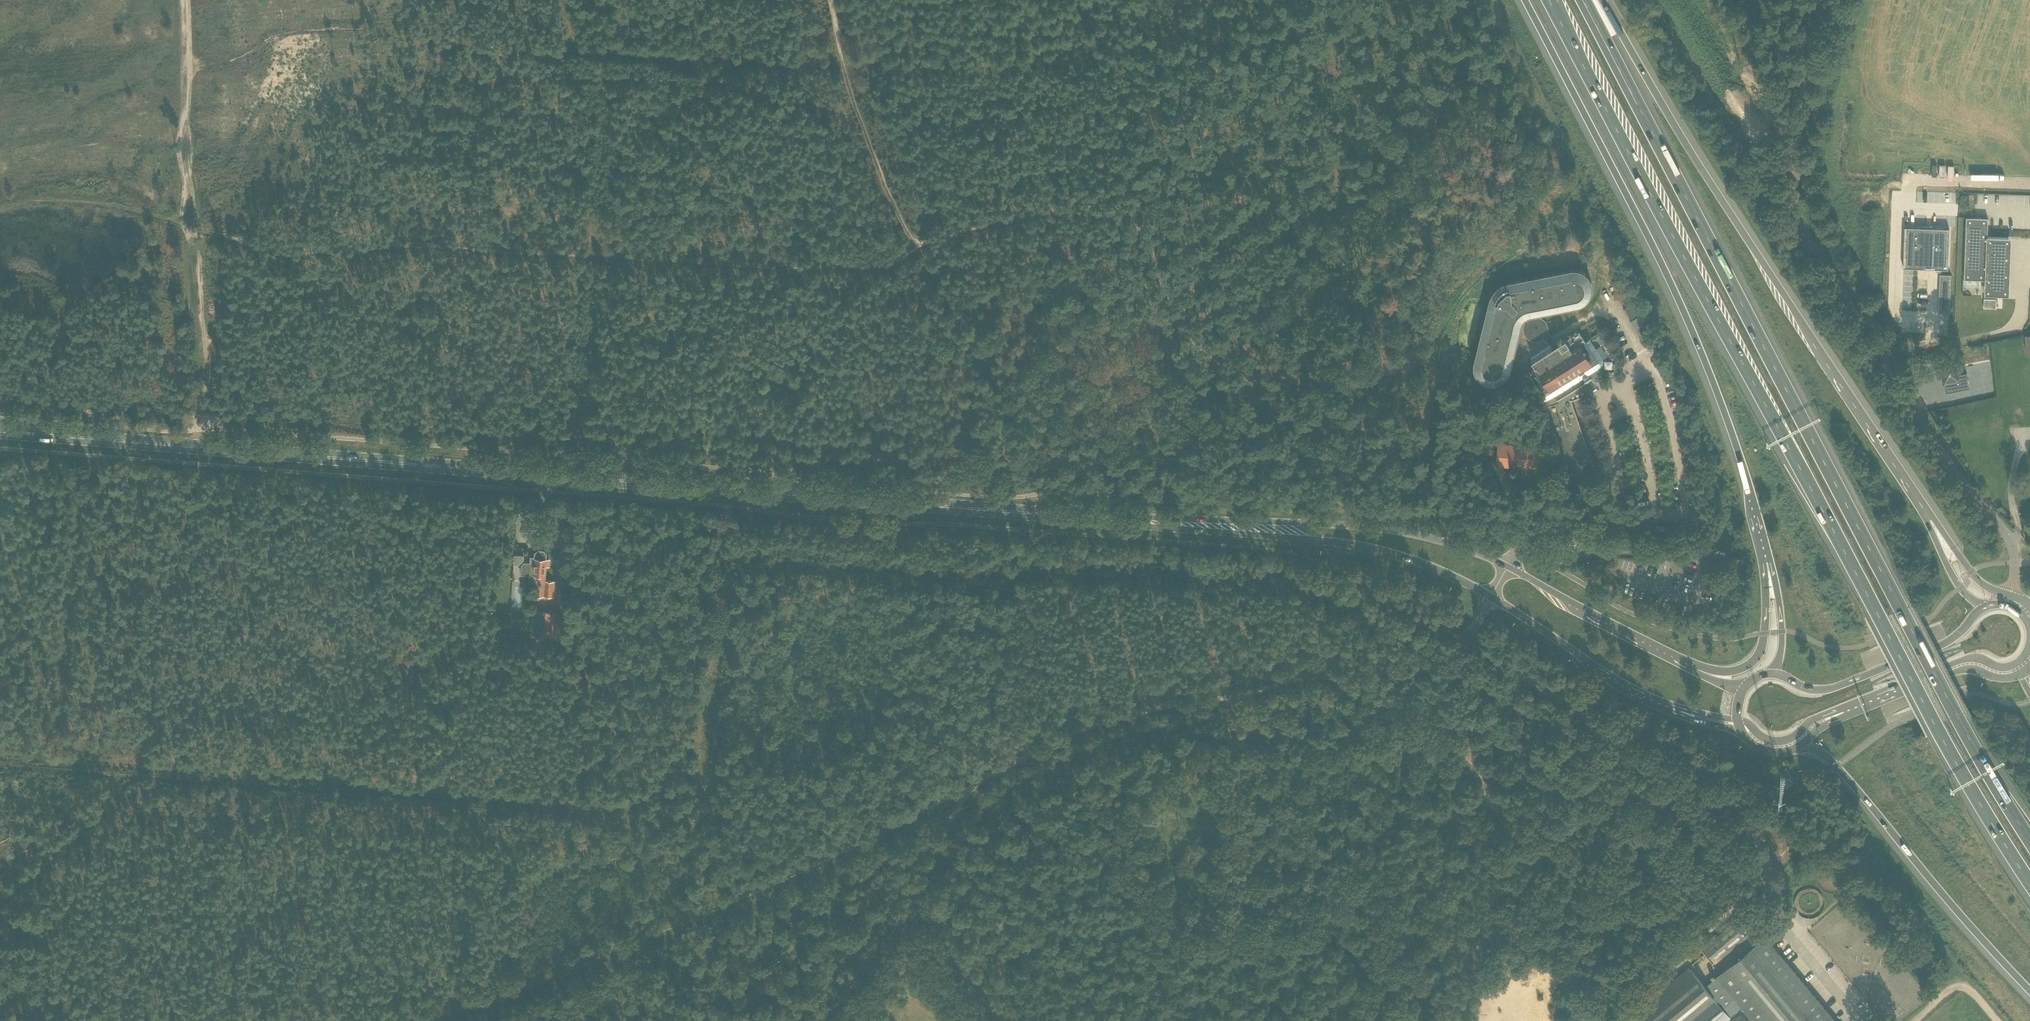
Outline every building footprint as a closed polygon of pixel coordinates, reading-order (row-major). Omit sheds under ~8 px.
[(1967,217),(1964,279),(1985,280),(1985,286),(2006,286),(2008,237),(1991,237),(1987,237),(1988,218),(1974,217),(1967,217)] [(1905,226),(1903,267),(1937,269),(1940,269),(1940,271),(1941,271),(1941,269),(1948,269),(1950,228),(1946,228),(1932,227),(1932,225),(1931,225),(1931,227),(1909,226),(1909,227),(1905,226)] [(1530,315),(1531,314),(1578,305),(1583,304),(1586,302),(1588,300),(1591,296),(1592,293),(1593,288),(1593,284),(1592,281),(1590,278),(1587,275),(1584,272),(1580,270),(1576,269),(1573,269),(1508,282),(1505,283),(1501,285),(1498,288),(1495,291),(1493,294),(1491,298),(1475,362),(1475,365),(1475,367),(1476,371),(1477,374),(1479,377),(1483,380),(1486,382),(1489,383),(1493,383),(1497,383),(1501,382),(1504,380),(1506,377),(1509,374),(1510,371),(1522,322),(1524,319),(1525,317),(1528,315),(1530,315)] [(1940,274),(1939,290),(1951,291),(1951,274),(1947,274),(1940,274)] [(1984,307),(1997,307),(1997,297),(1984,297),(1984,307)] [(1552,348),(1520,368),(1532,387),(1531,388),(1538,405),(1555,396),(1582,379),(1582,378),(1585,383),(1592,379),(1589,375),(1602,366),(1604,363),(1603,359),(1591,339),(1586,342),(1586,341),(1579,331),(1559,344),(1558,343),(1556,340),(1553,337),(1551,334),(1548,331),(1548,330),(1548,328),(1548,326),(1548,324),(1547,322),(1546,321),(1544,319),(1543,318),(1541,317),(1539,316),(1537,316),(1535,316),(1533,316),(1531,317),(1530,315),(1528,315),(1525,317),(1524,319),(1522,322),(1525,323),(1524,325),(1524,327),(1523,329),(1524,330),(1524,332),(1525,334),(1526,336),(1527,337),(1529,339),(1531,339),(1533,340),(1535,340),(1537,341),(1539,340),(1540,340),(1542,339),(1544,338),(1547,341),(1549,344),(1552,347),(1552,348)] [(1940,368),(1936,369),(1937,379),(1942,378),(1944,384),(1945,384),(1946,392),(1970,388),(1967,372),(1964,373),(1962,363),(1961,360),(1956,361),(1956,359),(1949,360),(1939,362),(1940,368)] [(1571,400),(1546,408),(1570,478),(1594,469),(1571,400)] [(1534,460),(1540,461),(1541,448),(1499,444),(1498,463),(1516,464),(1516,463),(1533,464),(1534,460)] [(554,580),(544,579),(546,558),(545,558),(545,553),(543,551),(538,550),(535,553),(535,557),(531,557),(530,562),(524,562),(521,564),(521,574),(535,575),(534,587),(544,587),(543,595),(553,596),(554,580)] [(512,581),(511,610),(525,610),(526,581),(512,581)] [(558,638),(560,612),(532,610),(530,636),(558,638)] [(1789,777),(1781,782),(1785,787),(1792,782),(1789,777)] [(1746,913),(1703,948),(1715,962),(1757,927),(1746,913)] [(1705,986),(1730,1016),(1731,1017),(1740,1009),(1743,1007),(1754,1020),(1836,1020),(1765,936),(1717,976),(1705,986)] [(1637,1020),(1724,1020),(1730,1016),(1705,986),(1690,969),(1644,1007),(1648,1012),(1637,1020)] [(1740,1010),(1728,1020),(1749,1020),(1740,1010)]
